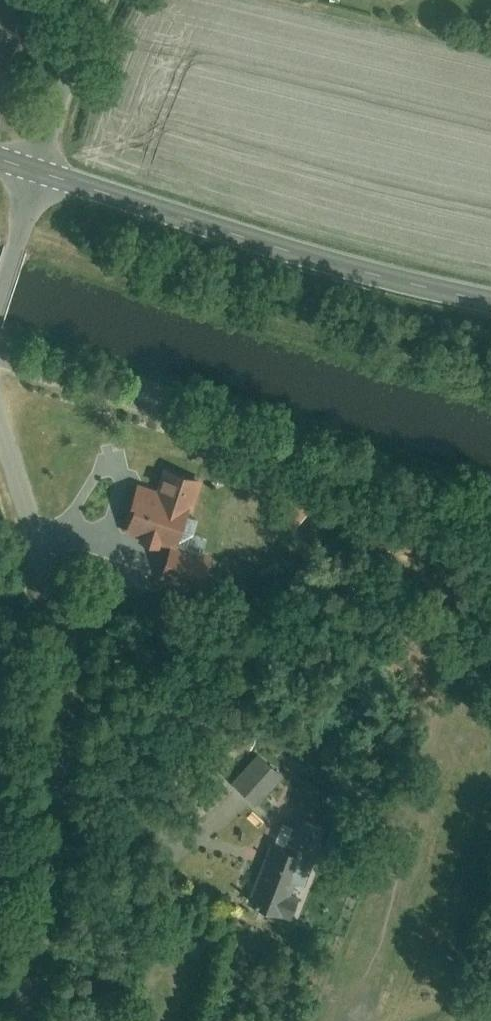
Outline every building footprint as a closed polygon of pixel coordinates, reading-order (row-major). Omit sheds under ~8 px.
[(140,487),(125,533),(178,549),(201,478),(165,467),(157,493),(140,487)] [(170,555),(161,583),(198,595),(207,566),(170,555)] [(258,756),(234,783),(257,805),(282,778),(258,756)] [(301,817),(288,854),(273,848),(253,905),(283,915),(295,880),(311,886),(331,828),(301,817)]
